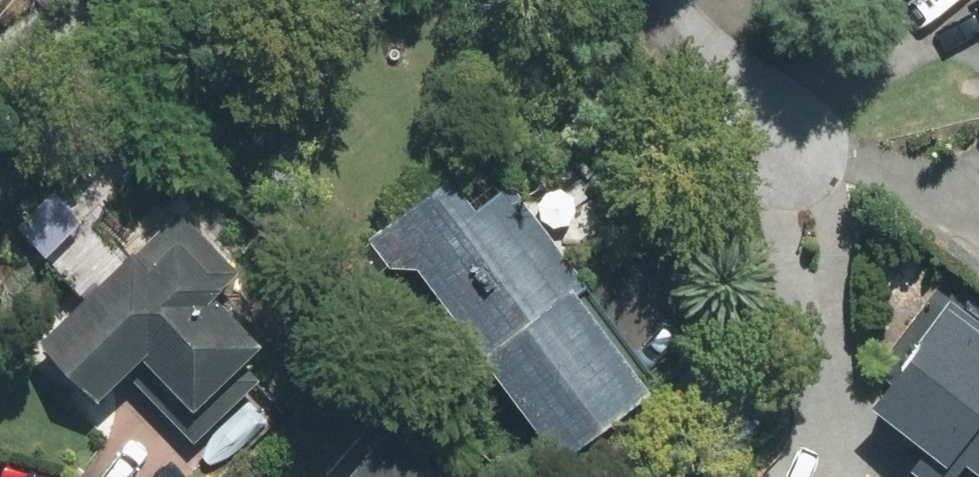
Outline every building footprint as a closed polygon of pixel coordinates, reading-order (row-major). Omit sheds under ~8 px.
[(465,214),(442,181),(376,227),(378,231),(362,243),(381,270),(405,269),(540,459),(634,393),(629,387),(641,378),(504,185),(465,214)] [(229,270),(172,211),(129,254),(121,244),(93,214),(46,258),(74,288),(25,337),(84,399),(118,366),(191,441),(255,379),(235,359),(257,337),(209,288),(229,270)] [(943,303),(859,409),(918,454),(904,472),(911,476),(978,476),(978,331),(943,303)] [(387,428),(344,476),(442,476),(387,428)]
